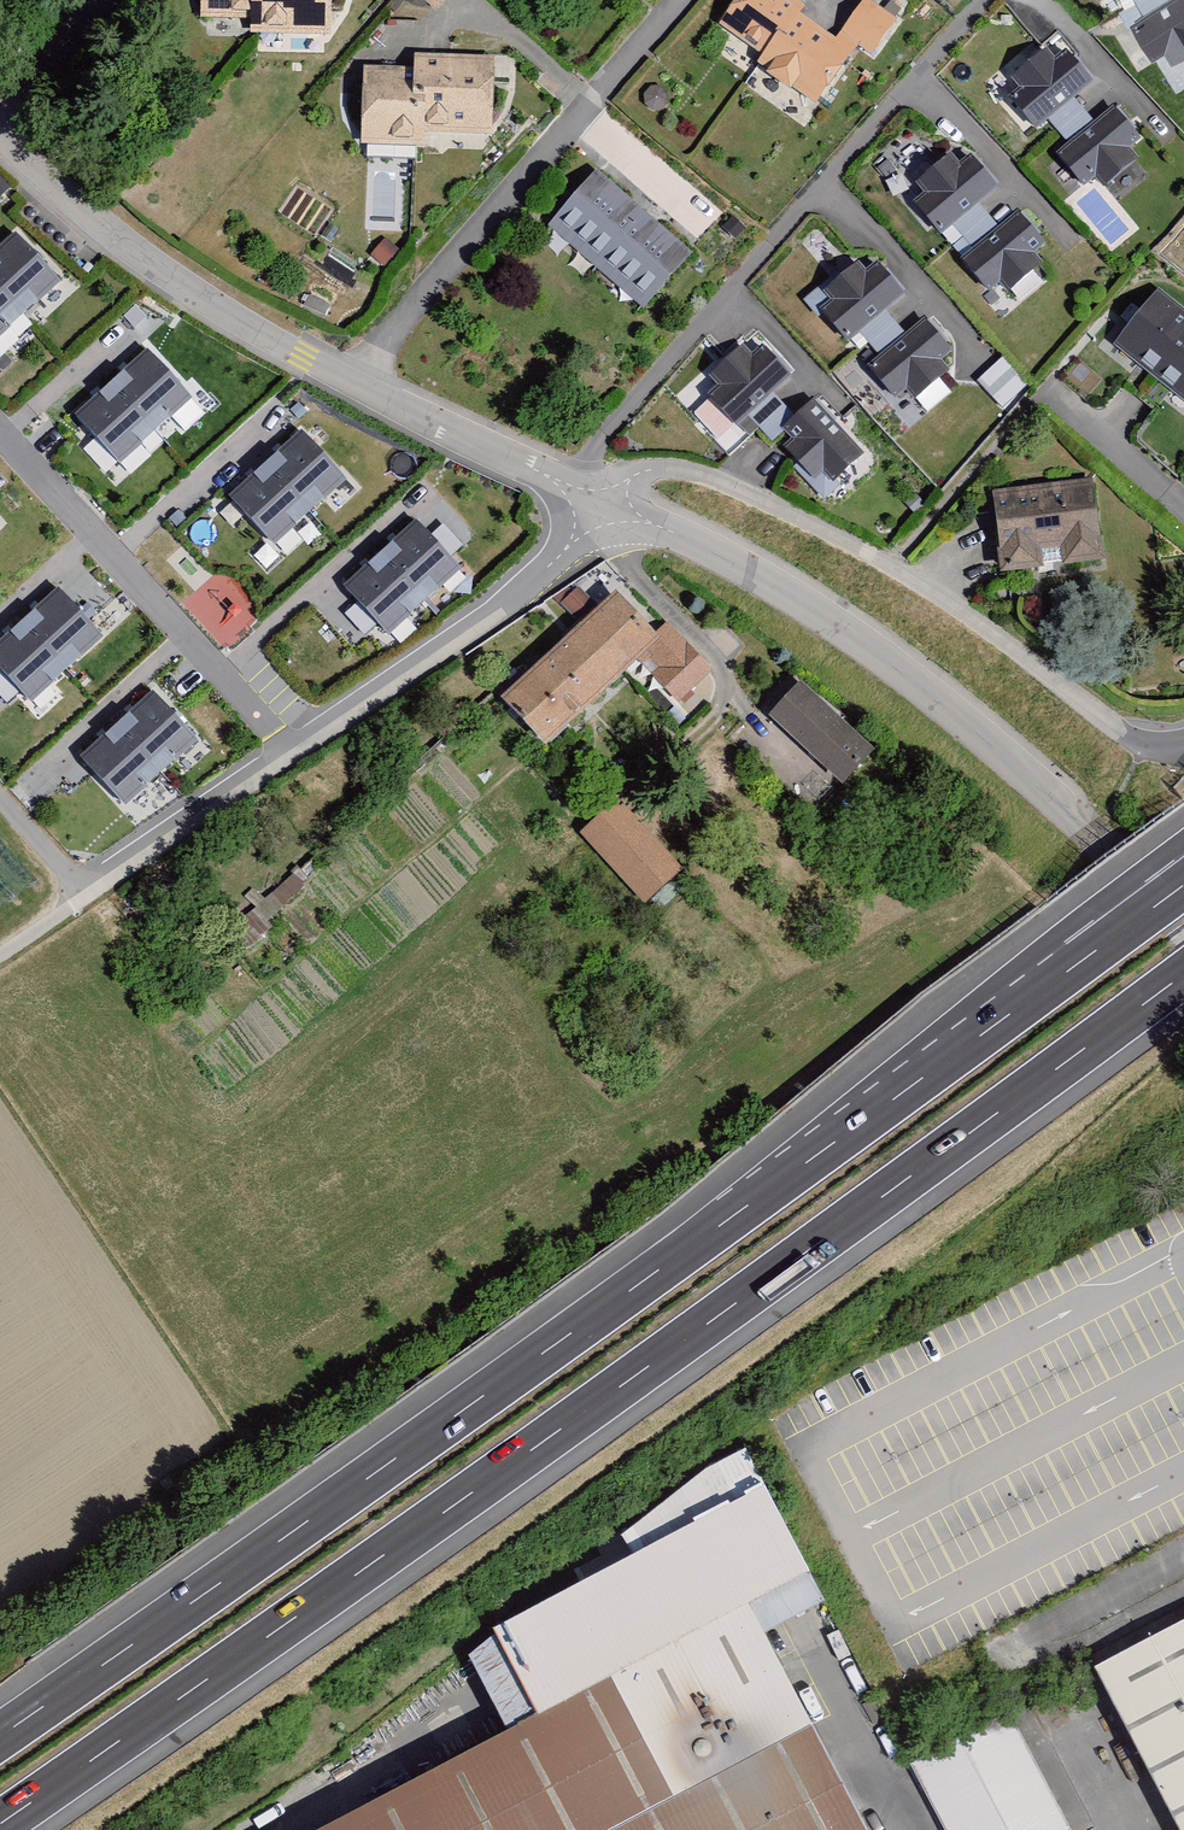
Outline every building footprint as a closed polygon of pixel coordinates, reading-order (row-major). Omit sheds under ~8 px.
[(197,16),(246,17),(247,0),(197,0),(197,16)] [(246,17),(246,37),(327,38),(328,0),(247,0),(246,17)] [(436,10),(445,0),(425,0),(436,10)] [(801,9),(788,0),(736,0),(714,31),(759,61),(776,38),(781,41),(801,9)] [(1124,23),(1147,65),(1166,54),(1170,62),(1183,54),(1183,0),(1164,0),(1124,23)] [(848,53),(796,17),(781,41),(776,38),(759,61),(754,68),(812,107),(848,53)] [(1008,81),(1017,92),(1001,104),(1029,136),(1087,86),(1061,56),(1051,64),(1041,53),(1008,81)] [(490,61),(411,58),(409,99),(422,111),(422,135),(487,137),(490,61)] [(398,88),(398,71),(358,69),(356,148),(420,149),(422,135),(422,111),(409,99),(398,88)] [(1133,161),(1126,152),(1139,142),(1113,109),(1053,155),(1079,188),(1093,178),(1100,187),(1133,161)] [(936,238),(992,191),(966,157),(952,168),(943,160),(913,183),(921,192),(906,204),(936,238)] [(593,272),(640,216),(594,175),(544,231),(593,272)] [(1041,247),(1012,212),(955,257),(984,294),(998,283),(1006,291),(1035,267),(1027,258),(1041,247)] [(640,216),(593,272),(642,313),(689,258),(640,216)] [(24,321),(61,290),(17,238),(0,252),(0,292),(24,321)] [(394,254),(382,242),(368,258),(380,270),(394,254)] [(841,345),(897,294),(863,257),(846,272),(838,263),(812,286),(820,294),(803,309),(841,345)] [(0,292),(0,341),(24,321),(0,292)] [(1151,381),(1183,340),(1183,316),(1156,293),(1111,347),(1151,381)] [(951,355),(918,320),(856,370),(890,406),(903,395),(910,402),(947,373),(939,365),(951,355)] [(1151,381),(1183,407),(1183,340),(1151,381)] [(734,430),(785,379),(748,342),(736,355),(729,346),(704,371),(712,379),(698,392),(734,430)] [(119,384),(163,436),(200,405),(156,353),(119,384)] [(999,361),(974,385),(1001,412),(1026,388),(999,361)] [(163,436),(119,384),(82,415),(126,467),(163,436)] [(857,456),(808,403),(776,431),(787,443),(778,451),(807,482),(819,473),(828,485),(857,456)] [(266,465),(310,517),(347,486),(303,434),(266,465)] [(310,517),(266,465),(229,496),(273,548),(310,517)] [(989,492),(998,576),(1098,565),(1083,483),(989,492)] [(385,563),(429,615),(466,584),(422,532),(385,563)] [(429,615),(385,563),(348,594),(392,646),(429,615)] [(22,627),(66,679),(103,648),(59,596),(22,627)] [(612,597),(495,704),(543,752),(634,665),(654,642),(612,597)] [(22,627),(0,645),(0,676),(29,710),(66,679),(22,627)] [(676,708),(708,674),(666,631),(654,642),(634,665),(676,708)] [(869,753),(796,686),(764,720),(839,790),(869,753)] [(120,731),(164,783),(201,751),(157,699),(120,731)] [(164,783),(120,731),(83,762),(127,814),(164,783)] [(677,872),(614,801),(577,837),(641,907),(677,872)] [(761,1489),(488,1637),(532,1722),(747,1615),(808,1579),(761,1489)] [(326,1829),(860,1829),(747,1615),(532,1722),(326,1829)] [(1092,1672),(1174,1829),(1183,1829),(1183,1622),(1092,1672)] [(1004,1716),(908,1769),(940,1829),(1064,1829),(1004,1716)]
